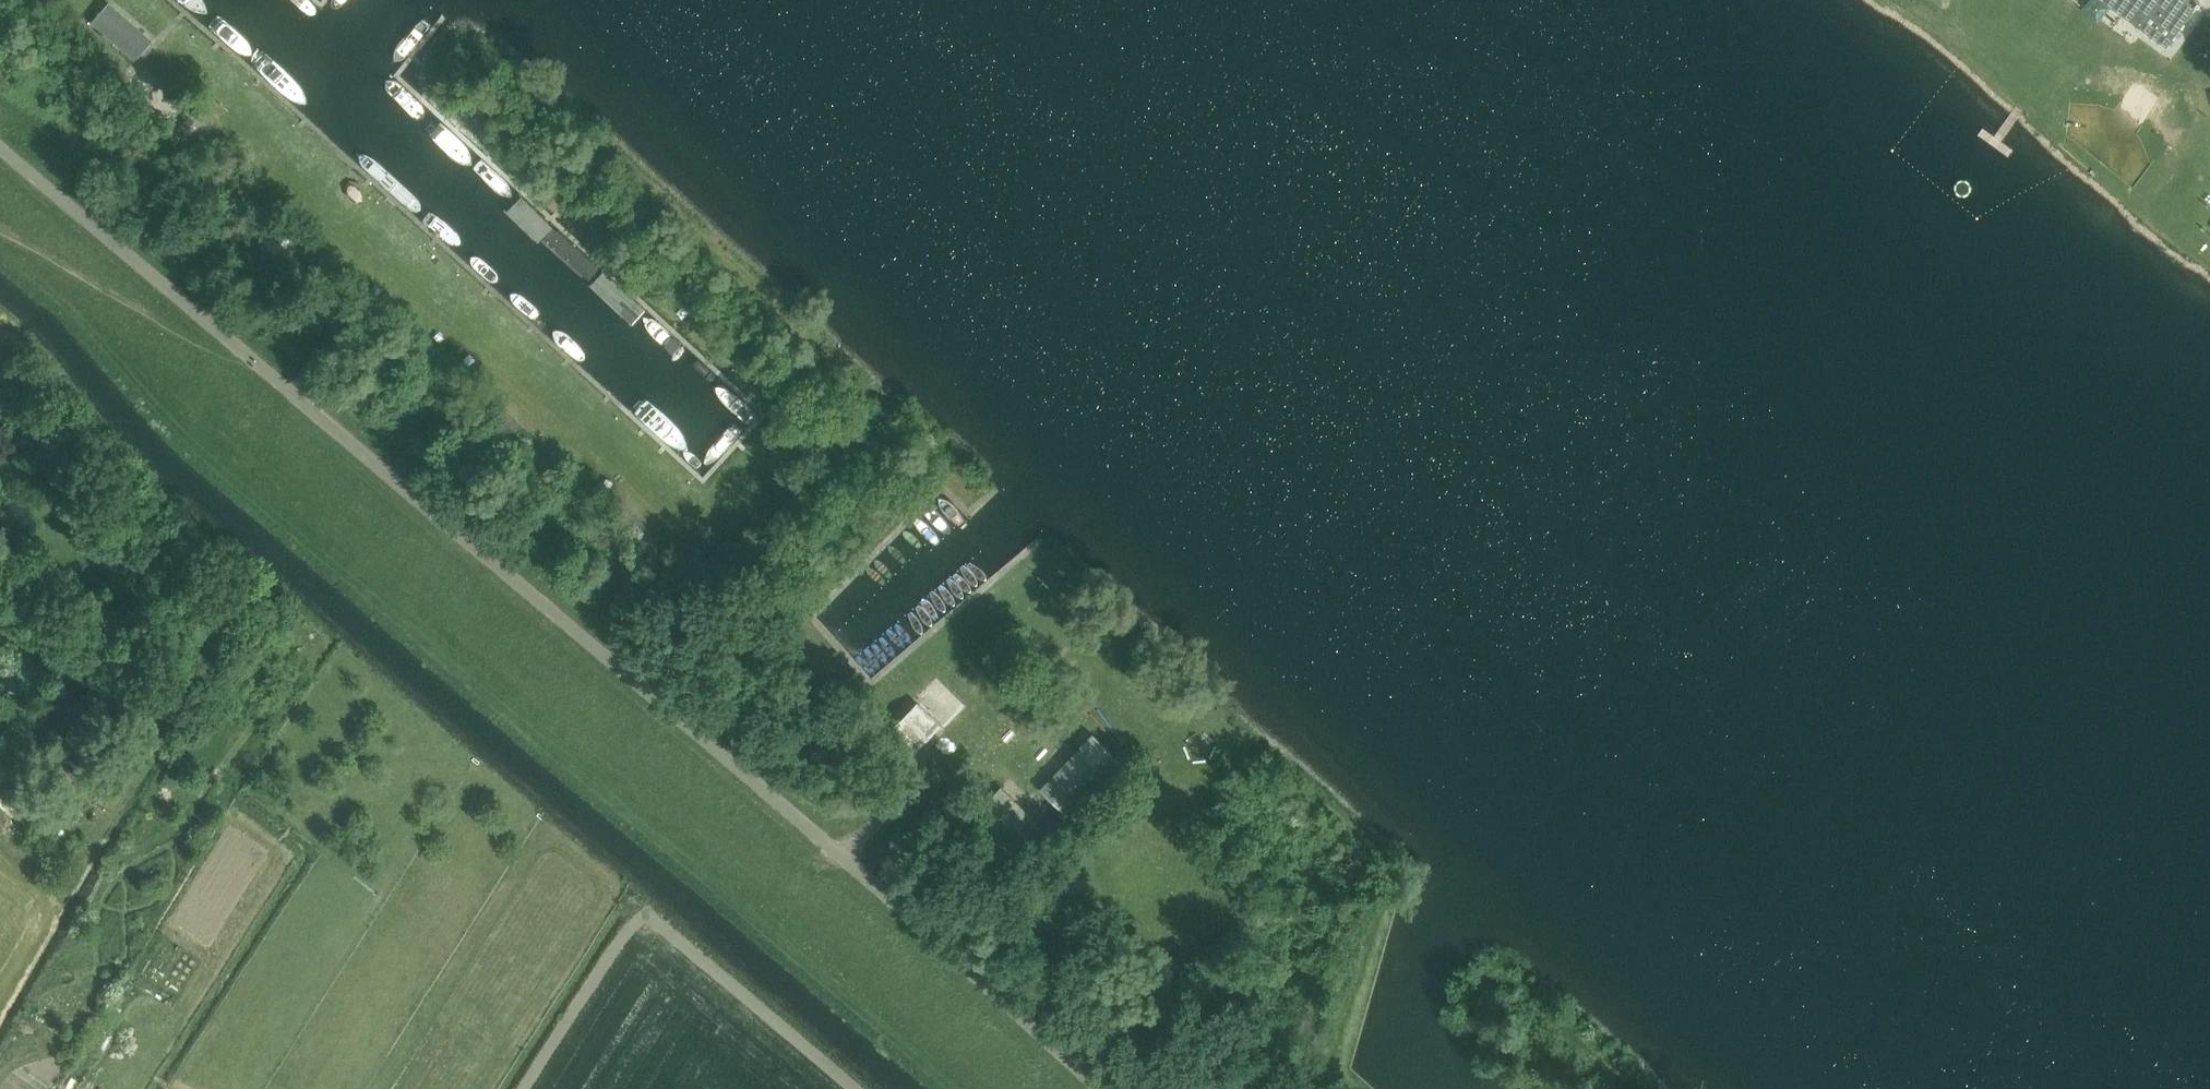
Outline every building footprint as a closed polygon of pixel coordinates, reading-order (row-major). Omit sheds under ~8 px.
[(2202,1),(2201,0),(2104,0),(2170,49),(2204,2),(2202,1)] [(105,7),(91,23),(133,59),(150,40),(107,4),(105,7)] [(183,140),(197,126),(188,117),(174,131),(183,140)] [(918,701),(892,728),(916,751),(942,724),(918,701)] [(1079,749),(1040,789),(1066,813),(1104,774),(1113,782),(1128,765),(1093,733),(1079,749)] [(1048,832),(1001,786),(976,811),(1024,857),(1048,832)]
